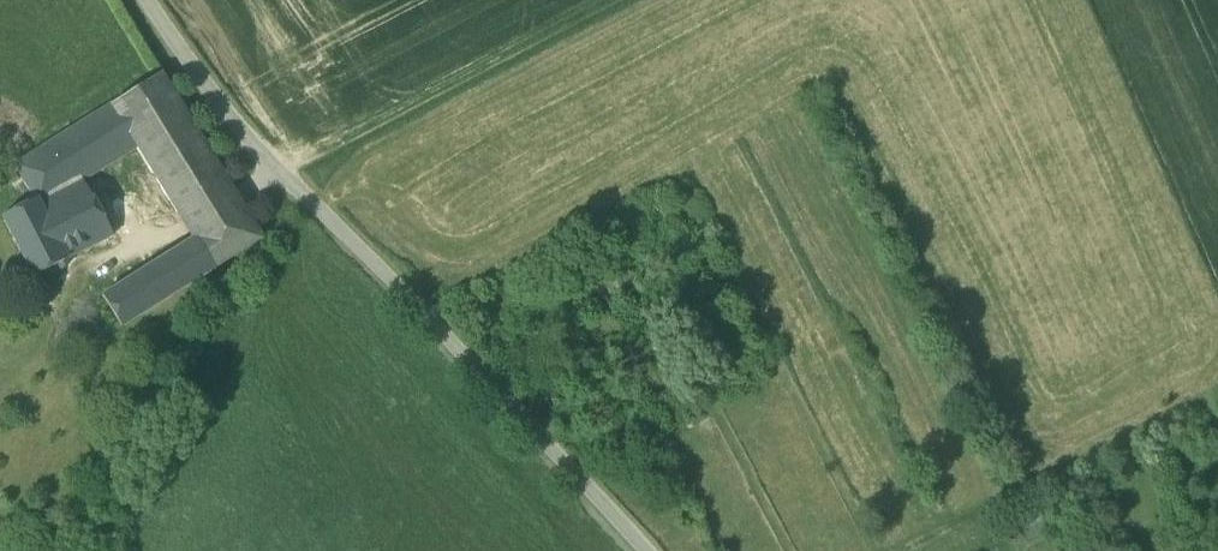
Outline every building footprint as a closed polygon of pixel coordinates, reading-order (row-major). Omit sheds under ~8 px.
[(139,149),(182,219),(232,191),(160,75),(111,105),(125,126),(139,149)] [(71,160),(125,126),(111,105),(15,166),(35,200),(36,199),(48,221),(65,212),(77,236),(80,234),(88,249),(113,236),(84,183),(71,160)] [(84,183),(139,149),(125,126),(71,160),(84,183)] [(182,219),(192,236),(241,206),(232,191),(182,219)] [(33,277),(68,260),(48,221),(36,199),(35,200),(31,202),(2,217),(33,277)] [(262,239),(241,206),(192,236),(194,239),(102,297),(122,328),(262,239)] [(65,212),(48,221),(68,260),(88,249),(80,234),(77,236),(65,212)]
